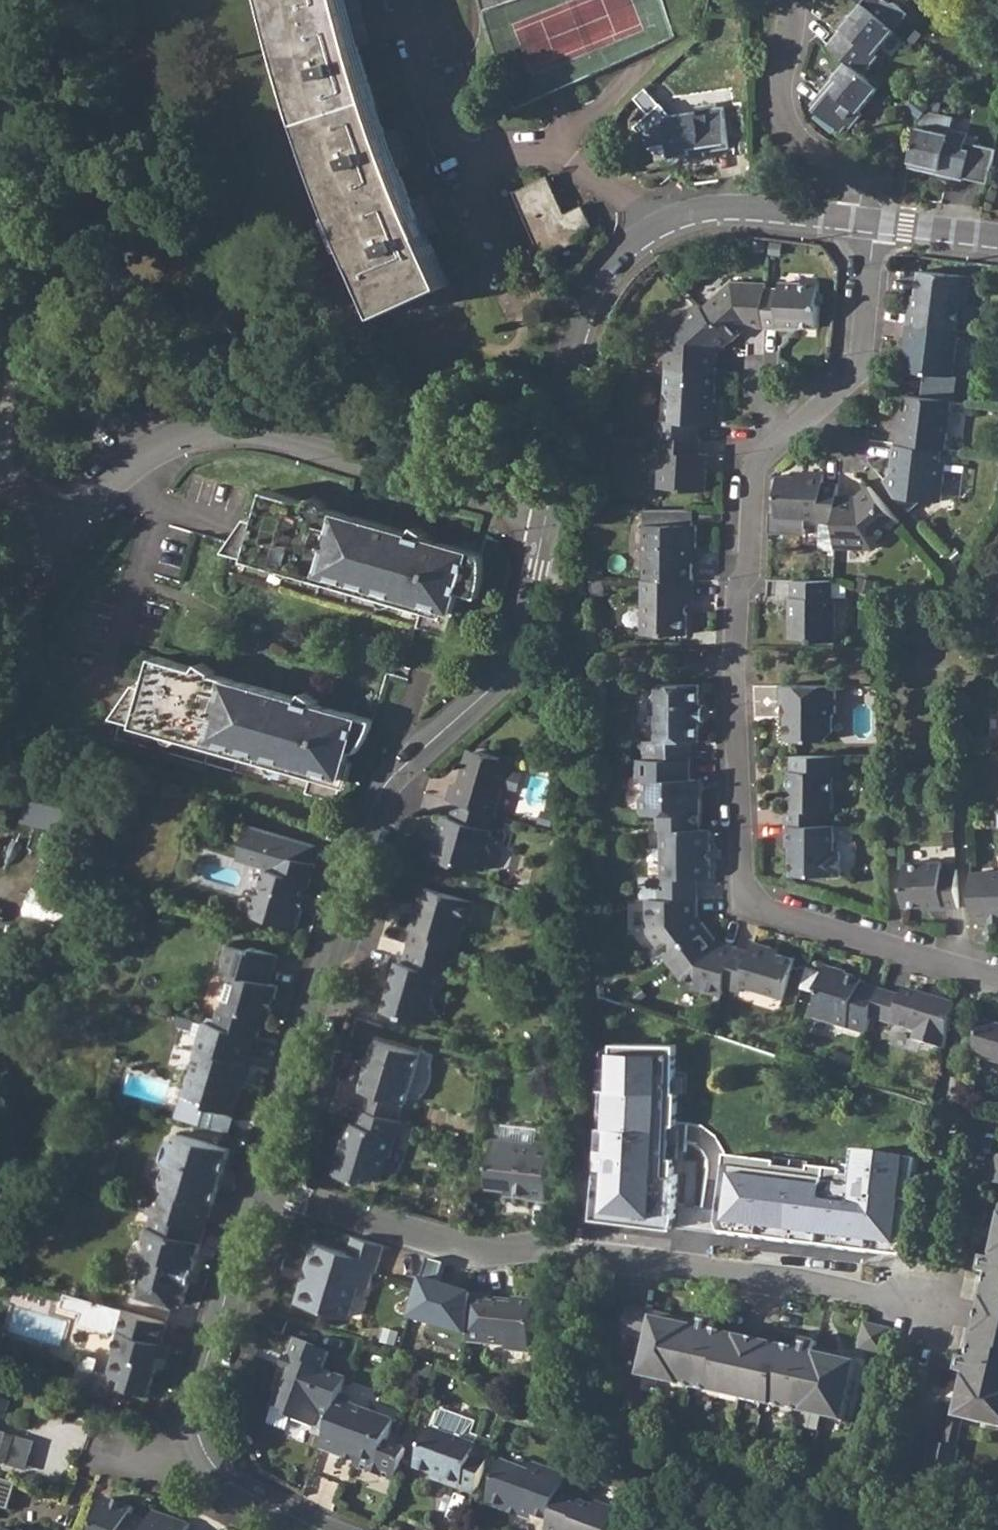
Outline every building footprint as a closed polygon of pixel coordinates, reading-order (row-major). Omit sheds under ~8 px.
[(282,0),(274,0),(280,27),(307,121),(341,214),(363,265),(370,262),(348,211),(314,118),(291,36),(282,0)] [(365,62),(360,44),(349,0),(282,0),(291,36),(314,118),(348,211),(370,262),(363,265),(384,309),(451,278),(408,185),(386,126),(365,62)] [(362,0),(353,0),(359,24),(368,22),(362,0)] [(484,10),(493,43),(516,109),(557,92),(637,54),(676,36),(663,0),(481,0),(484,10)] [(849,60),(854,65),(858,60),(869,69),(881,56),(878,53),(896,29),(864,2),(853,15),(857,19),(849,30),(844,26),(830,43),(849,60)] [(844,26),(849,30),(857,19),(853,15),(850,13),(842,23),(844,26)] [(812,102),(846,131),(850,125),(853,128),(865,114),(861,111),(881,87),(854,65),(849,60),(837,73),(841,77),(833,88),(828,84),(812,102)] [(828,84),(833,88),(841,77),(837,73),(834,71),(826,82),(828,84)] [(729,148),(723,106),(715,108),(715,103),(697,106),(697,111),(671,115),(646,88),(636,98),(650,114),(637,126),(648,139),(650,147),(672,144),(674,157),(692,154),(691,148),(704,146),(705,152),(729,148)] [(922,121),(910,167),(963,180),(964,177),(988,183),(996,148),(967,142),(969,133),(953,128),(956,116),(929,111),(922,121)] [(692,154),(692,158),(705,155),(705,152),(704,146),(691,148),(692,154)] [(515,191),(541,250),(577,234),(594,226),(584,204),(567,212),(549,176),(515,191)] [(541,250),(544,257),(580,241),(577,234),(541,250)] [(912,294),(909,324),(958,330),(961,301),(966,302),(969,276),(921,270),(918,295),(912,294)] [(386,314),(453,284),(452,281),(451,278),(384,309),(386,314)] [(705,307),(734,340),(750,325),(765,326),(767,288),(767,282),(734,280),(705,307)] [(767,288),(765,326),(780,327),(781,325),(819,327),(820,284),(782,282),(782,288),(767,288)] [(669,367),(718,369),(719,353),(734,340),(705,307),(700,302),(669,330),(667,367),(669,367)] [(910,341),(907,371),(953,376),(958,330),(909,324),(907,340),(910,341)] [(660,420),(659,436),(699,438),(700,423),(711,424),(712,410),(716,410),(718,369),(669,367),(668,393),(675,400),(674,420),(660,420)] [(946,449),(952,400),(907,395),(903,426),(898,425),(896,443),(943,449),(946,449)] [(664,437),(662,487),(682,488),(707,491),(706,453),(701,453),(702,439),(699,438),(664,437)] [(885,480),(910,509),(922,499),(942,501),(946,460),(941,459),(943,449),(896,443),(893,472),(885,480)] [(821,525),(837,526),(839,496),(839,484),(824,483),(824,474),(806,473),(806,477),(779,476),(778,517),(821,519),(821,525)] [(875,548),(903,524),(870,486),(857,497),(839,496),(837,526),(836,546),(875,548)] [(485,570),(483,554),(442,542),(441,544),(428,540),(429,536),(425,532),(416,527),(411,533),(327,508),(328,506),(323,501),(315,496),(310,503),(268,490),(227,551),(234,553),(229,571),(447,636),(460,593),(479,598),(485,570)] [(647,509),(647,579),(694,579),(695,547),(698,547),(698,524),(695,524),(695,509),(647,509)] [(688,634),(688,602),(694,603),(694,579),(647,579),(645,634),(688,634)] [(835,641),(835,597),(826,597),(826,580),(794,580),(795,597),(791,597),(791,638),(811,638),(811,641),(835,641)] [(847,597),(847,585),(834,580),(826,580),(826,597),(835,597),(847,597)] [(358,753),(367,739),(370,734),(375,721),(317,706),(318,702),(312,697),(305,693),(300,699),(216,674),(217,672),(211,667),(203,662),(199,669),(157,656),(115,717),(123,719),(117,738),(335,802),(351,751),(358,753)] [(646,740),(646,758),(692,759),(692,741),(701,742),(701,722),(703,722),(703,704),(701,704),(701,684),(658,684),(658,691),(652,697),(651,707),(658,714),(658,740),(646,740)] [(834,732),(837,685),(781,685),(781,705),(789,705),(789,716),(786,716),(786,740),(826,740),(834,732)] [(522,774),(507,770),(501,758),(479,752),(467,758),(459,786),(453,784),(448,800),(456,803),(495,814),(503,785),(517,789),(522,774)] [(787,809),(787,825),(790,825),(826,825),(826,810),(833,810),(834,774),(841,774),(841,755),(793,755),(794,770),(791,770),(791,809),(787,809)] [(661,814),(660,829),(664,829),(701,829),(701,797),(697,793),(697,779),(692,779),(692,759),(646,758),(645,776),(647,777),(648,793),(643,797),(642,809),(648,814),(661,814)] [(69,833),(74,812),(25,799),(20,820),(69,833)] [(488,846),(498,815),(495,814),(456,803),(451,817),(444,815),(438,833),(443,834),(435,859),(458,866),(458,863),(485,871),(491,852),(488,846)] [(794,845),(794,874),(841,875),(842,851),(835,851),(835,825),(826,825),(790,825),(790,845),(794,845)] [(242,860),(269,867),(275,870),(280,853),(274,851),(279,834),(252,826),(242,860)] [(658,876),(658,898),(699,898),(699,878),(711,878),(712,829),(701,829),(664,829),(663,876),(658,876)] [(269,867),(255,915),(298,928),(317,863),(312,861),(317,845),(279,834),(274,851),(280,853),(275,870),(269,867)] [(904,884),(905,905),(943,904),(943,907),(959,907),(958,869),(943,869),(943,861),(907,863),(908,884),(904,884)] [(973,873),(975,922),(993,921),(992,915),(997,915),(997,871),(973,873)] [(642,877),(642,898),(649,898),(658,898),(658,876),(642,877)] [(25,910),(52,922),(62,899),(35,887),(25,910)] [(469,922),(475,902),(426,887),(418,913),(415,912),(410,928),(413,930),(409,945),(453,958),(464,924),(469,922)] [(648,932),(668,958),(709,928),(699,915),(699,898),(658,898),(649,898),(648,932)] [(694,986),(722,994),(724,987),(736,946),(715,940),(709,928),(668,958),(682,977),(694,986)] [(796,958),(771,951),(772,947),(754,941),(751,951),(736,946),(724,987),(740,991),(742,985),(784,998),(796,958)] [(276,997),(279,985),(271,983),(279,954),(254,946),(253,951),(230,944),(223,970),(235,973),(225,1006),(223,1005),(217,1024),(256,1035),(259,1037),(265,1019),(269,1021),(273,1009),(268,1007),(272,996),(276,997)] [(443,990),(453,958),(409,945),(404,962),(400,961),(384,1011),(432,1025),(437,1009),(433,1005),(437,992),(443,990)] [(802,988),(819,993),(825,973),(808,967),(802,988)] [(814,1019),(867,1034),(872,1019),(881,989),(863,984),(864,980),(848,975),(848,977),(826,970),(825,973),(819,993),(820,997),(814,1019)] [(915,1040),(945,1049),(955,1004),(933,997),(932,999),(923,997),(924,994),(906,988),(904,996),(881,989),(872,1019),(917,1032),(915,1040)] [(997,1064),(997,1024),(982,1020),(974,1056),(997,1064)] [(179,1117),(231,1132),(244,1088),(241,1088),(256,1035),(217,1024),(208,1021),(207,1024),(203,1036),(179,1117)] [(194,1033),(203,1036),(207,1024),(197,1021),(194,1033)] [(406,1103),(421,1052),(377,1038),(362,1089),(367,1091),(362,1108),(398,1119),(403,1102),(406,1103)] [(599,1169),(593,1224),(673,1234),(676,1213),(687,1048),(608,1043),(599,1169)] [(409,1139),(414,1123),(398,1119),(362,1108),(360,1107),(356,1122),(351,1121),(338,1167),(342,1175),(363,1182),(365,1174),(381,1179),(397,1136),(409,1139)] [(500,1139),(537,1142),(537,1140),(538,1127),(502,1123),(500,1139)] [(153,1213),(198,1227),(202,1213),(211,1216),(232,1148),(180,1132),(178,1138),(172,1141),(167,1158),(170,1164),(163,1186),(158,1184),(150,1212),(153,1213)] [(493,1138),(488,1187),(514,1189),(513,1195),(547,1200),(551,1164),(554,1145),(554,1142),(537,1140),(537,1142),(500,1139),(493,1138)] [(711,1228),(714,1240),(892,1261),(899,1258),(913,1165),(847,1158),(845,1173),(719,1157),(711,1228)] [(987,1258),(994,1259),(997,1239),(997,1209),(987,1258)] [(185,1303),(203,1242),(207,1230),(198,1227),(153,1213),(144,1242),(143,1246),(152,1249),(138,1295),(175,1306),(182,1302),(185,1303)] [(207,1230),(211,1216),(202,1213),(198,1227),(207,1230)] [(370,1287),(374,1272),(376,1272),(385,1245),(355,1236),(349,1253),(315,1242),(297,1302),(351,1319),(361,1285),(370,1287)] [(994,1259),(987,1258),(982,1257),(979,1271),(990,1274),(972,1360),(960,1357),(957,1372),(962,1373),(968,1375),(959,1419),(965,1420),(997,1427),(997,1239),(994,1259)] [(166,1368),(173,1346),(162,1343),(169,1323),(67,1292),(63,1306),(83,1312),(80,1323),(110,1332),(114,1329),(121,1331),(115,1350),(122,1352),(115,1374),(96,1368),(90,1388),(112,1394),(113,1391),(121,1393),(125,1379),(133,1381),(131,1388),(150,1394),(159,1366),(166,1368)] [(507,1350),(531,1353),(536,1301),(514,1298),(514,1304),(507,1304),(507,1300),(492,1299),(492,1296),(474,1295),(469,1342),(508,1346),(507,1350)] [(859,1364),(816,1354),(817,1347),(818,1342),(803,1339),(800,1350),(715,1332),(718,1320),(703,1317),(700,1328),(659,1319),(660,1313),(630,1306),(624,1333),(651,1339),(643,1377),(846,1422),(859,1364)] [(887,1357),(893,1329),(867,1324),(865,1323),(859,1350),(887,1357)] [(319,1414),(334,1420),(343,1395),(348,1380),(324,1370),(330,1354),(297,1339),(277,1386),(281,1388),(274,1407),(293,1414),(291,1419),(314,1427),(319,1414)] [(965,1420),(959,1419),(968,1375),(962,1373),(947,1446),(958,1448),(965,1420)] [(388,1442),(396,1421),(352,1405),(354,1399),(343,1395),(334,1420),(327,1438),(323,1450),(355,1461),(358,1469),(395,1482),(407,1449),(388,1442)] [(10,1402),(0,1399),(0,1419),(4,1420),(10,1402)] [(580,1421),(575,1406),(567,1409),(571,1424),(580,1421)] [(312,1433),(327,1438),(334,1420),(319,1414),(314,1427),(312,1433)] [(444,1483),(476,1495),(495,1443),(480,1438),(477,1444),(432,1427),(416,1468),(445,1479),(444,1483)] [(9,1434),(0,1432),(0,1463),(9,1434)] [(954,1477),(960,1449),(958,1448),(947,1446),(933,1443),(926,1471),(954,1477)] [(512,1508),(551,1522),(561,1494),(568,1476),(534,1464),(524,1468),(504,1461),(488,1505),(511,1513),(512,1508)] [(10,1511),(18,1485),(0,1479),(0,1508),(10,1511)] [(619,1510),(596,1501),(592,1505),(561,1494),(551,1522),(548,1529),(612,1529),(619,1510)] [(190,1525),(155,1512),(149,1526),(130,1520),(135,1508),(109,1499),(98,1529),(188,1529),(190,1525)]
